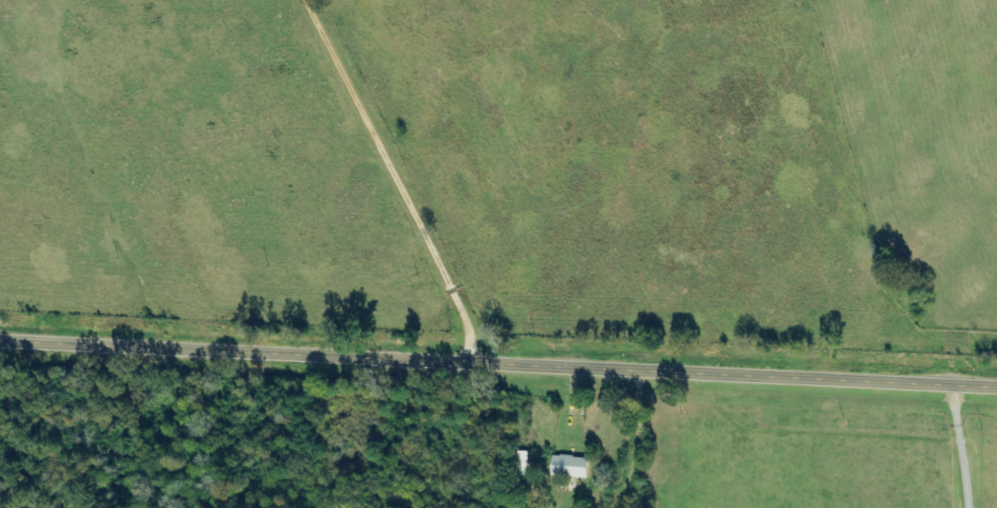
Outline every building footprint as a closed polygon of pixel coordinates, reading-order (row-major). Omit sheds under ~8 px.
[(554,475),(591,478),(593,458),(556,455),(554,475)]
